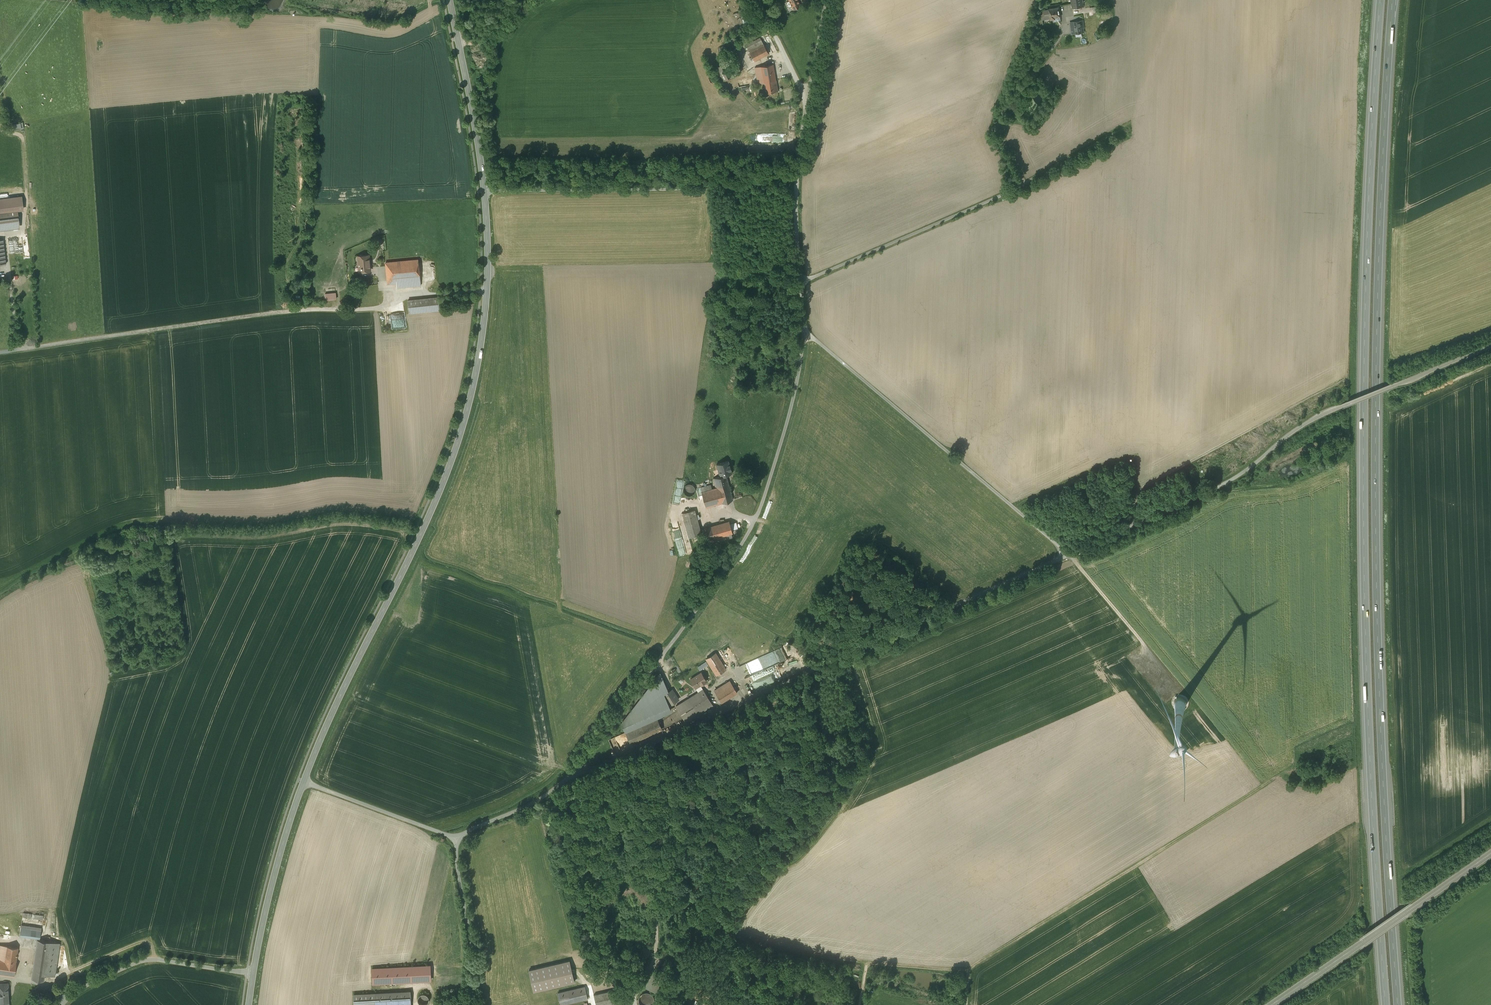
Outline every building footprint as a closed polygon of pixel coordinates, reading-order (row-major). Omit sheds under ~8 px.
[(787,1),(786,3),(788,7),(790,7),(792,6),(793,10),(801,6),(798,0),(789,0),(787,1)] [(1072,8),(1084,6),(1083,0),(1071,0),(1072,8)] [(1059,7),(1041,11),(1042,17),(1050,16),(1050,19),(1055,19),(1055,17),(1060,16),(1059,7)] [(1070,22),(1072,33),(1084,32),(1083,28),(1084,28),(1083,21),(1084,21),(1084,18),(1080,18),(1080,21),(1070,22)] [(762,40),(747,48),(754,61),(769,53),(762,40)] [(727,62),(715,68),(722,81),(734,75),(727,62)] [(773,64),(760,66),(763,82),(766,82),(768,92),(778,90),(776,80),(773,64)] [(17,209),(23,208),(21,196),(0,199),(0,211),(17,209)] [(0,211),(0,230),(20,228),(17,209),(0,211)] [(360,256),(359,256),(359,260),(358,261),(358,265),(360,266),(360,272),(371,271),(369,255),(364,255),(363,255),(360,255),(360,256)] [(418,260),(386,263),(388,281),(397,280),(397,287),(421,285),(418,260)] [(438,297),(408,300),(410,313),(440,309),(438,297)] [(392,315),(392,324),(402,324),(407,324),(406,315),(392,315)] [(728,482),(726,475),(732,473),(728,461),(717,464),(720,476),(713,478),(716,488),(723,486),(722,484),(728,482)] [(711,485),(701,488),(706,507),(733,500),(728,482),(722,484),(723,486),(716,488),(712,489),(711,485)] [(687,497),(689,497),(690,497),(692,497),(693,496),(695,495),(695,494),(696,492),(696,490),(695,489),(694,487),(693,486),(691,486),(689,486),(688,486),(686,487),(685,488),(684,489),(684,491),(684,493),(685,494),(686,496),(687,497)] [(695,510),(683,513),(690,537),(701,534),(695,510)] [(682,531),(687,529),(684,521),(679,522),(682,531)] [(729,521),(702,529),(705,540),(709,539),(710,543),(732,537),(731,533),(733,532),(729,521)] [(774,650),(780,661),(790,656),(785,645),(774,650)] [(716,653),(706,659),(717,675),(726,669),(716,653)] [(701,672),(691,679),(696,688),(696,687),(701,685),(707,681),(701,672)] [(663,695),(669,692),(660,673),(622,722),(625,730),(671,710),(669,705),(669,704),(663,695)] [(730,680),(715,690),(722,701),(737,692),(730,680)] [(699,691),(676,706),(686,721),(713,705),(701,685),(696,687),(699,691)] [(669,692),(663,695),(669,704),(678,699),(673,689),(669,692)] [(657,718),(626,731),(631,742),(661,729),(657,718)] [(42,924),(22,921),(20,936),(40,938),(42,924)] [(60,943),(38,939),(32,978),(44,980),(45,974),(55,976),(60,943)] [(14,976),(18,947),(0,945),(0,974),(14,976)] [(569,961),(529,970),(534,992),(556,986),(574,982),(571,968),(569,961)] [(430,965),(412,966),(413,981),(431,980),(430,965)] [(412,966),(372,968),(373,983),(413,981),(412,966)] [(653,971),(645,986),(655,992),(663,976),(653,971)] [(0,984),(0,1004),(9,1004),(8,983),(0,984)] [(558,993),(561,1004),(588,999),(585,987),(558,993)] [(594,995),(596,1004),(606,1004),(617,1003),(614,990),(594,995)] [(354,994),(355,1004),(393,1004),(402,1004),(411,1004),(410,992),(354,994)] [(641,1004),(652,1004),(653,1004),(654,1003),(654,1001),(654,999),(654,998),(653,996),(652,994),(650,993),(648,993),(646,992),(645,993),(643,993),(641,994),(640,996),(639,998),(639,1000),(639,1002),(640,1003),(641,1004)] [(425,994),(424,994),(422,995),(421,996),(420,998),(420,1000),(421,1001),(422,1003),(423,1004),(426,1004),(428,1004),(429,1003),(430,1002),(431,1000),(431,998),(430,996),(429,995),(427,994),(425,994)]
